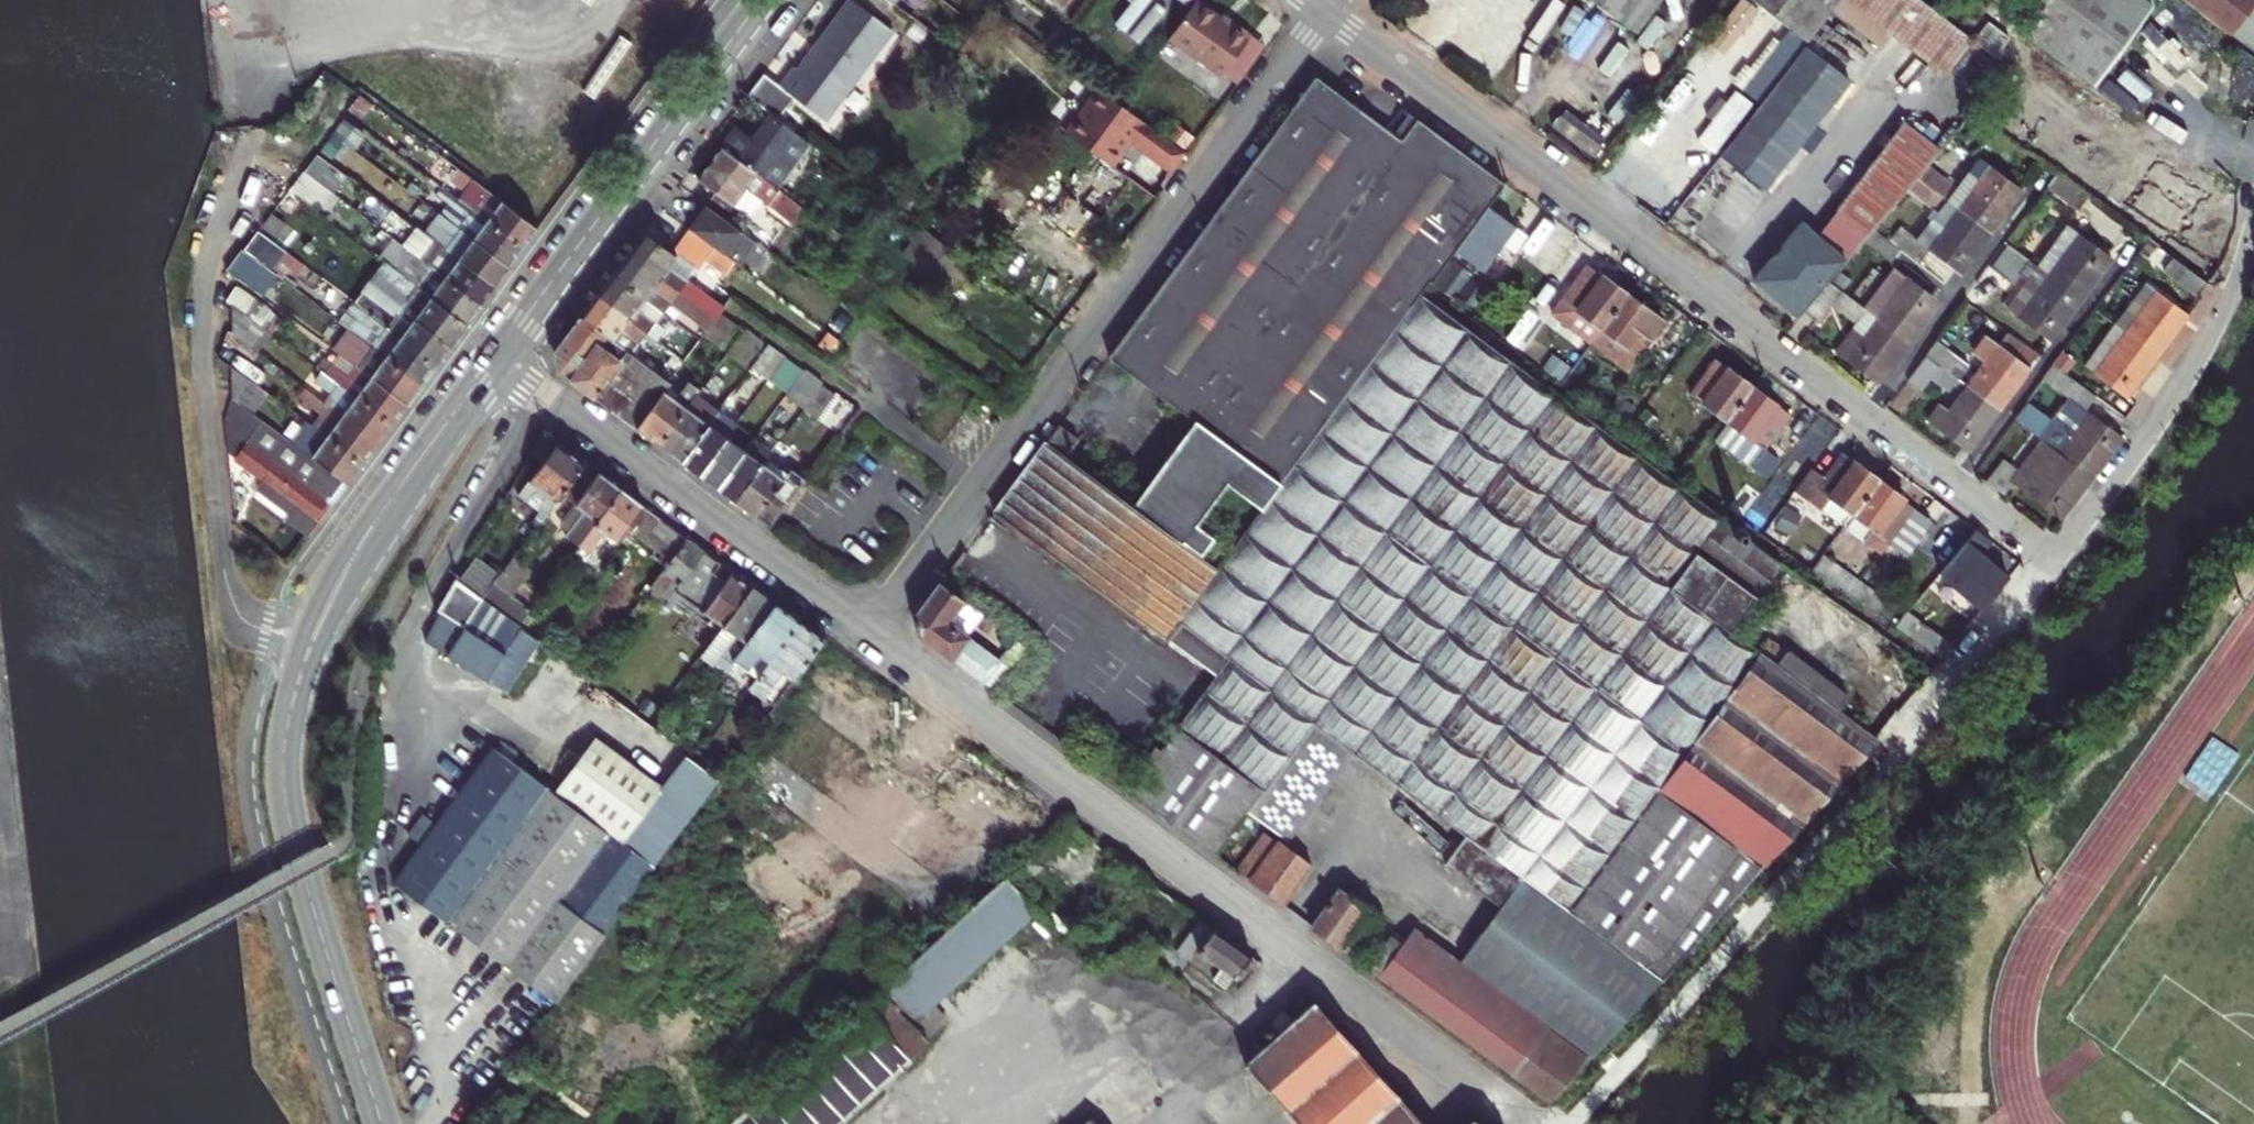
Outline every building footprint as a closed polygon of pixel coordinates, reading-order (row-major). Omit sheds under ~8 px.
[(1635,30),(1658,0),(1595,0),(1635,30)] [(1807,44),(1831,13),(1841,0),(1751,0),(1807,44)] [(1875,46),(1879,49),(1890,36),(1945,77),(1971,40),(1963,34),(1929,8),(1920,0),(1841,0),(1831,13),(1875,46)] [(2017,1),(2039,18),(2026,38),(2092,86),(2152,6),(2143,0),(2018,0),(2017,1)] [(2222,33),(2249,0),(2181,0),(2222,33)] [(838,96),(888,28),(852,2),(801,70),(838,96)] [(1228,27),(1195,2),(1168,39),(1220,78),(1222,76),(1249,39),(1230,24),(1228,27)] [(1875,46),(1831,13),(1807,44),(1803,49),(1847,82),(1875,46)] [(2155,45),(2206,86),(2218,71),(2167,30),(2155,45)] [(1249,39),(1222,76),(1236,86),(1264,49),(1249,39)] [(1760,104),(1794,61),(1776,47),(1742,91),(1760,104)] [(1760,104),(1719,158),(1763,191),(1847,82),(1803,49),(1794,61),(1760,104)] [(801,70),(794,66),(780,86),(761,73),(746,94),(774,115),(778,118),(793,96),(823,117),(838,96),(801,70)] [(1489,205),(1505,183),(1418,118),(1401,142),(1317,80),(1111,355),(1195,419),(1280,485),(1419,299),(1457,248),(1489,205)] [(1106,89),(1073,134),(1111,162),(1133,134),(1177,166),(1189,150),(1106,89)] [(1719,158),(1760,104),(1742,91),(1692,155),(1710,169),(1719,158)] [(1593,157),(1607,140),(1566,107),(1552,125),(1593,157)] [(774,115),(756,139),(783,160),(768,180),(777,187),(810,142),(806,139),(778,118),(774,115)] [(756,139),(738,126),(723,147),(768,180),(783,160),(756,139)] [(1867,239),(1873,231),(1918,178),(1939,154),(1907,128),(1836,213),(1867,239)] [(768,180),(723,147),(700,178),(719,192),(710,204),(734,222),(756,192),(769,203),(792,220),(803,206),(779,189),(777,187),(768,180)] [(1104,219),(1133,179),(1093,149),(1064,189),(1104,219)] [(318,155),(291,187),(318,210),(345,177),(318,155)] [(471,189),(463,201),(525,247),(540,227),(444,157),(439,163),(471,189)] [(455,210),(448,219),(511,266),(525,247),(463,201),(412,163),(406,172),(455,210)] [(1988,167),(1958,208),(1991,232),(2013,201),(2008,197),(2015,188),(1988,167)] [(2058,171),(2047,186),(2078,209),(2089,194),(2058,171)] [(2183,240),(2205,187),(2191,181),(2178,213),(2165,208),(2157,229),(2183,240)] [(2020,192),(2015,188),(2008,197),(2013,201),(2020,192)] [(1928,250),(1955,269),(1960,261),(1966,265),(1991,232),(1958,208),(1945,198),(1915,240),(1898,228),(1888,242),(1898,250),(1918,264),(1928,250)] [(755,238),(734,222),(710,204),(691,230),(715,247),(737,263),(755,238)] [(1515,225),(1489,205),(1457,248),(1484,268),(1515,225)] [(455,238),(447,249),(496,286),(511,266),(448,219),(445,216),(438,225),(455,238)] [(1828,285),(1850,260),(1805,222),(1758,278),(1802,315),(1828,285)] [(2097,263),(2104,253),(2066,226),(2036,266),(2080,300),(2104,267),(2097,263)] [(253,229),(227,273),(262,294),(289,251),(253,229)] [(722,303),(687,277),(670,265),(678,254),(674,252),(644,230),(630,249),(646,262),(645,266),(661,277),(663,274),(680,287),(714,314),(722,303)] [(715,247),(691,230),(674,252),(678,254),(699,270),(715,247)] [(1867,239),(1863,243),(1889,261),(1898,250),(1888,242),(1873,231),(1867,239)] [(973,265),(937,238),(916,266),(952,293),(973,265)] [(442,255),(433,268),(482,304),(496,286),(447,249),(435,240),(431,246),(442,255)] [(2030,262),(2008,245),(1990,269),(2012,285),(2030,262)] [(630,249),(612,273),(645,297),(654,286),(672,298),(706,325),(714,314),(680,287),(663,274),(661,277),(645,266),(646,262),(630,249)] [(2110,258),(2104,253),(2097,263),(2104,267),(2110,258)] [(419,287),(468,323),(482,304),(433,268),(416,255),(410,263),(427,276),(419,287)] [(2206,281),(2172,255),(2162,268),(2196,293),(2206,281)] [(1590,345),(1601,330),(1627,295),(1574,256),(1538,305),(1590,345)] [(1961,273),(1966,265),(1960,261),(1955,269),(1961,273)] [(2080,300),(2036,266),(2005,308),(2051,339),(2080,300)] [(1861,310),(1875,320),(1907,344),(1931,311),(1926,307),(1932,297),(1901,275),(1892,269),(1861,310)] [(412,296),(402,309),(452,345),(468,323),(419,287),(395,270),(389,279),(412,296)] [(645,297),(612,273),(598,292),(614,304),(612,308),(628,320),(630,317),(647,331),(655,321),(637,308),(645,297)] [(237,284),(226,299),(241,311),(225,331),(254,354),(282,320),(237,284)] [(2143,284),(2113,325),(2123,332),(2156,357),(2180,325),(2174,321),(2180,312),(2143,284)] [(1830,307),(1856,325),(1867,332),(1846,360),(1878,385),(1907,344),(1875,320),(1861,310),(1828,285),(1802,315),(1815,325),(1819,320),(1830,307)] [(282,287),(274,302),(300,317),(309,302),(282,287)] [(452,345),(402,309),(398,315),(363,291),(355,302),(364,309),(438,364),(452,345)] [(598,292),(581,314),(614,340),(622,330),(639,343),(647,331),(630,317),(628,320),(612,308),(614,304),(598,292)] [(1590,345),(1630,376),(1668,325),(1627,295),(1601,330),(1590,345)] [(1937,301),(1932,297),(1926,307),(1931,311),(1937,301)] [(1521,879),(1658,984),(1874,738),(1838,711),(1848,696),(1768,637),(1757,651),(1731,631),(1781,566),(1780,565),(1753,545),(1744,538),(1744,529),(1740,526),(1733,527),(1722,517),(1719,520),(1632,455),(1638,445),(1608,423),(1600,432),(1419,299),(1280,485),(1216,572),(1133,508),(1066,458),(1045,442),(994,512),(1214,677),(1178,726),(1219,757),(1172,822),(1215,855),(1248,812),(1270,827),(1335,740),(1466,838),(1444,866),(1499,908),(1521,879)] [(364,309),(349,330),(422,384),(438,364),(364,309)] [(2186,316),(2180,312),(2174,321),(2180,325),(2186,316)] [(558,369),(618,413),(630,396),(649,410),(669,382),(666,379),(614,340),(581,314),(555,349),(558,369)] [(1867,332),(1856,325),(1836,353),(1846,360),(1867,332)] [(746,327),(730,350),(748,363),(764,340),(746,327)] [(360,366),(409,402),(422,384),(349,330),(347,329),(344,333),(350,338),(347,342),(365,355),(358,365),(360,366)] [(2094,371),(2121,391),(2127,382),(2134,387),(2156,357),(2123,332),(2094,371)] [(1983,362),(1965,386),(1999,411),(2029,369),(1984,336),(1971,353),(1983,362)] [(1925,357),(1954,378),(1965,362),(1937,341),(1925,357)] [(769,343),(753,365),(770,377),(786,355),(769,343)] [(2057,347),(2047,360),(2065,374),(2075,360),(2057,347)] [(1954,378),(1925,357),(1908,382),(1921,391),(1929,379),(1945,390),(1954,378)] [(2013,421),(2041,442),(2091,478),(2121,438),(2084,411),(2095,396),(2065,374),(2047,360),(2036,375),(2071,401),(2054,424),(2026,404),(2013,421)] [(1690,398),(1726,424),(1753,389),(1717,362),(1690,398)] [(360,366),(345,387),(393,423),(409,402),(360,366)] [(803,408),(820,385),(822,382),(804,369),(785,395),(803,408)] [(660,444),(697,394),(700,390),(673,371),(666,379),(669,382),(649,410),(637,427),(660,444)] [(2128,396),(2134,387),(2127,382),(2121,391),(2128,396)] [(834,395),(820,385),(803,408),(801,410),(816,420),(834,395)] [(1925,419),(1969,452),(1999,411),(1965,386),(1947,411),(1937,404),(1925,419)] [(331,406),(335,409),(380,442),(393,423),(345,387),(331,406)] [(1790,417),(1753,389),(1726,424),(1714,441),(1752,469),(1766,451),(1790,417)] [(720,410),(697,394),(660,444),(683,461),(720,410)] [(330,498),(335,501),(348,483),(279,431),(234,398),(226,423),(247,438),(252,441),(330,498)] [(319,421),(315,427),(364,463),(380,442),(335,409),(323,424),(319,421)] [(737,422),(720,410),(683,461),(700,473),(730,432),(737,422)] [(279,431),(348,483),(364,463),(315,427),(294,412),(279,431)] [(1195,419),(1133,508),(1216,572),(1280,485),(1195,419)] [(230,452),(235,455),(247,438),(226,423),(230,452)] [(1045,442),(1066,458),(1079,440),(1058,424),(1045,442)] [(737,437),(730,432),(700,473),(718,487),(745,450),(734,442),(737,437)] [(736,500),(769,454),(774,448),(756,435),(745,450),(718,487),(736,500)] [(318,513),(330,498),(252,441),(247,438),(235,455),(239,458),(237,460),(271,485),(265,494),(289,513),(286,518),(309,536),(323,517),(318,513)] [(536,515),(540,519),(560,492),(583,461),(557,442),(519,494),(540,510),(536,515)] [(2091,478),(2041,442),(2020,470),(2011,482),(2054,514),(2060,506),(2067,511),(2091,478)] [(791,470),(769,454),(736,500),(758,516),(791,470)] [(1792,492),(1844,529),(1845,527),(1853,517),(1878,483),(1840,455),(1822,478),(1810,469),(1792,492)] [(2003,457),(1986,479),(2003,492),(2011,482),(2020,470),(2003,457)] [(533,587),(543,593),(578,546),(621,489),(583,461),(560,492),(578,506),(564,525),(573,533),(533,587)] [(795,466),(791,470),(758,516),(773,527),(810,477),(795,466)] [(1902,501),(1878,483),(1853,517),(1845,527),(1881,555),(1889,544),(1913,512),(1901,502),(1902,501)] [(621,489),(578,546),(595,559),(611,537),(617,541),(627,528),(671,560),(688,538),(621,489)] [(2060,506),(2054,514),(2060,520),(2067,511),(2060,506)] [(1938,577),(1982,611),(2008,579),(1979,557),(1990,543),(1976,532),(1938,577)] [(665,604),(705,550),(688,538),(671,560),(650,588),(659,594),(652,606),(642,599),(630,616),(647,629),(665,604)] [(722,563),(705,550),(665,604),(672,609),(681,597),(722,627),(724,626),(753,586),(733,571),(727,579),(716,571),(722,563)] [(1893,601),(1824,555),(1813,570),(1883,618),(1893,601)] [(461,627),(472,611),(482,597),(456,578),(438,610),(447,617),(461,627)] [(493,583),(482,597),(519,625),(530,610),(493,583)] [(916,617),(920,636),(998,694),(1031,649),(1007,631),(990,653),(964,634),(981,611),(944,583),(943,583),(916,617)] [(753,586),(724,626),(737,635),(716,663),(725,670),(776,602),(753,586)] [(776,602),(725,670),(748,687),(799,619),(776,602)] [(456,635),(441,626),(432,644),(487,680),(510,646),(494,635),(497,628),(472,611),(461,627),(456,635)] [(1901,630),(1916,640),(1942,658),(1955,642),(1927,624),(1913,614),(1901,630)] [(799,619),(748,687),(774,706),(824,638),(799,619)] [(1932,669),(1942,658),(1916,640),(1907,652),(1932,669)] [(1219,757),(1178,726),(1130,791),(1172,822),(1219,757)] [(393,884),(552,1005),(652,870),(621,846),(661,794),(592,742),(552,794),(493,749),(393,884)] [(1264,833),(1236,870),(1284,905),(1311,865),(1280,842),(1277,842),(1264,833)] [(878,991),(909,1026),(1036,910),(1004,876),(878,991)] [(1458,962),(1546,1027),(1588,1059),(1604,1041),(1608,1041),(1658,984),(1521,879),(1499,908),(1458,962)] [(1338,891),(1312,926),(1353,956),(1379,921),(1338,891)] [(1177,950),(1224,985),(1231,975),(1235,977),(1251,954),(1202,917),(1177,950)] [(1511,1073),(1546,1027),(1458,962),(1415,929),(1402,945),(1380,976),(1511,1073)] [(1380,976),(1402,945),(1389,936),(1367,966),(1380,976)] [(924,1042),(909,1026),(878,991),(731,1123),(834,1123),(924,1042)] [(1318,1003),(1313,1000),(1246,1061),(1300,1123),(1423,1123),(1318,1003)] [(1546,1027),(1511,1073),(1550,1102),(1588,1059),(1546,1027)]
